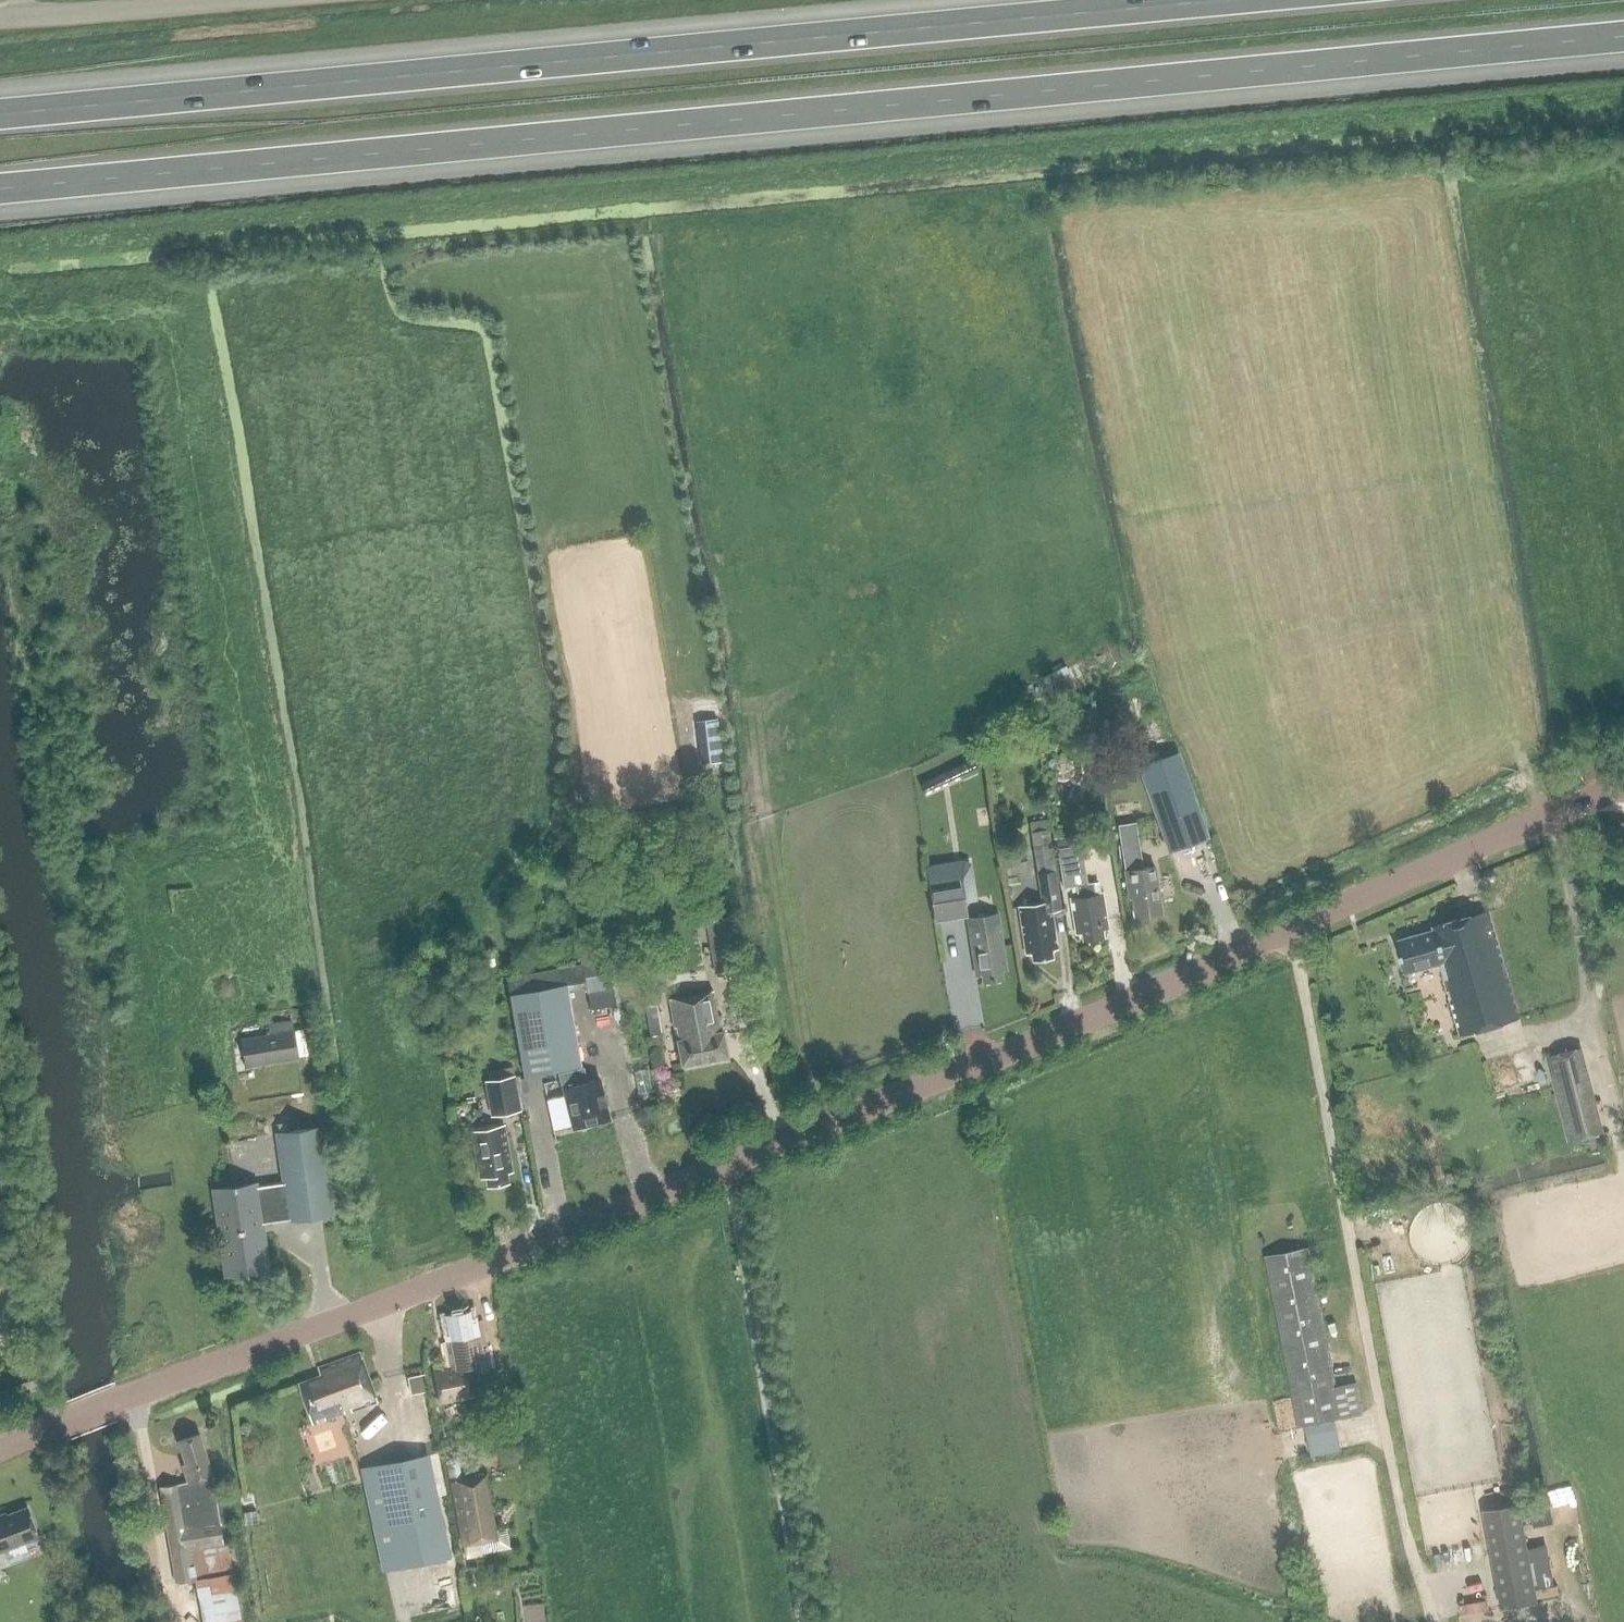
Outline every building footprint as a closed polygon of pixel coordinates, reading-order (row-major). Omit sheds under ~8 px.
[(1052,700),(1076,688),(1065,665),(1041,677),(1052,700)] [(1176,751),(1139,765),(1170,848),(1207,835),(1176,751)] [(919,783),(923,792),(977,767),(972,758),(919,783)] [(1154,865),(1143,867),(1135,822),(1117,824),(1129,898),(1132,898),(1135,917),(1161,913),(1154,865)] [(1032,831),(1034,845),(1052,842),(1050,829),(1032,831)] [(1034,845),(1038,872),(1056,870),(1052,842),(1034,845)] [(1081,845),(1057,849),(1063,888),(1075,886),(1077,896),(1070,897),(1076,934),(1082,933),(1083,941),(1104,938),(1102,929),(1108,929),(1102,892),(1095,893),(1093,881),(1087,882),(1081,845)] [(1061,908),(1056,870),(1038,872),(1043,902),(1019,906),(1026,954),(1032,953),(1033,960),(1053,957),(1052,950),(1057,949),(1052,914),(1050,915),(1049,910),(1061,908)] [(960,878),(929,883),(935,917),(966,912),(964,903),(960,878)] [(1406,972),(1440,964),(1460,1034),(1518,1015),(1489,912),(1435,926),(1436,929),(1399,942),(1406,972)] [(1005,968),(999,924),(997,913),(967,917),(975,974),(982,973),(983,982),(1002,979),(1001,969),(1005,968)] [(613,988),(610,968),(583,973),(586,992),(613,988)] [(567,985),(509,994),(523,1075),(581,1065),(567,985)] [(682,1064),(727,1055),(723,1032),(721,1032),(712,992),(670,1001),(679,1040),(676,1040),(682,1064)] [(295,1033),(242,1042),(246,1063),(263,1061),(263,1065),(299,1059),(295,1033)] [(1550,1077),(1587,1068),(1582,1047),(1544,1057),(1550,1077)] [(599,1080),(587,1082),(584,1067),(559,1072),(562,1088),(565,1088),(574,1126),(608,1118),(604,1104),(606,1103),(603,1093),(602,1093),(599,1080)] [(515,1075),(487,1080),(490,1094),(496,1093),(500,1114),(521,1110),(515,1075)] [(332,1213),(320,1127),(277,1133),(284,1184),(256,1188),(256,1184),(214,1190),(226,1275),(268,1269),(263,1234),(260,1234),(258,1223),(332,1213)] [(506,1172),(511,1171),(504,1127),(473,1132),(480,1177),(487,1176),(488,1185),(508,1182),(506,1172)] [(1298,1427),(1334,1420),(1343,1418),(1309,1247),(1264,1256),(1298,1427)] [(469,1373),(489,1370),(485,1348),(481,1347),(476,1318),(472,1319),(470,1312),(446,1316),(450,1342),(446,1343),(451,1368),(435,1371),(440,1399),(473,1393),(469,1373)] [(352,1410),(378,1401),(361,1352),(318,1367),(321,1375),(299,1383),(313,1422),(344,1411),(343,1407),(350,1405),(352,1410)] [(39,1386),(36,1377),(22,1382),(25,1391),(39,1386)] [(233,1574),(229,1541),(223,1542),(219,1521),(212,1474),(198,1434),(179,1440),(187,1463),(183,1464),(189,1481),(179,1484),(160,1489),(176,1582),(196,1580),(204,1621),(242,1621),(235,1574),(233,1574)] [(401,1563),(444,1554),(423,1456),(381,1465),(401,1563)] [(446,1460),(449,1481),(461,1479),(458,1458),(446,1460)] [(486,1475),(461,1479),(449,1481),(460,1546),(498,1539),(486,1475)] [(1530,1503),(1535,1524),(1555,1519),(1550,1498),(1530,1503)] [(1501,1608),(1537,1602),(1519,1504),(1482,1510),(1501,1608)] [(39,1536),(28,1508),(0,1518),(0,1551),(39,1536)]
